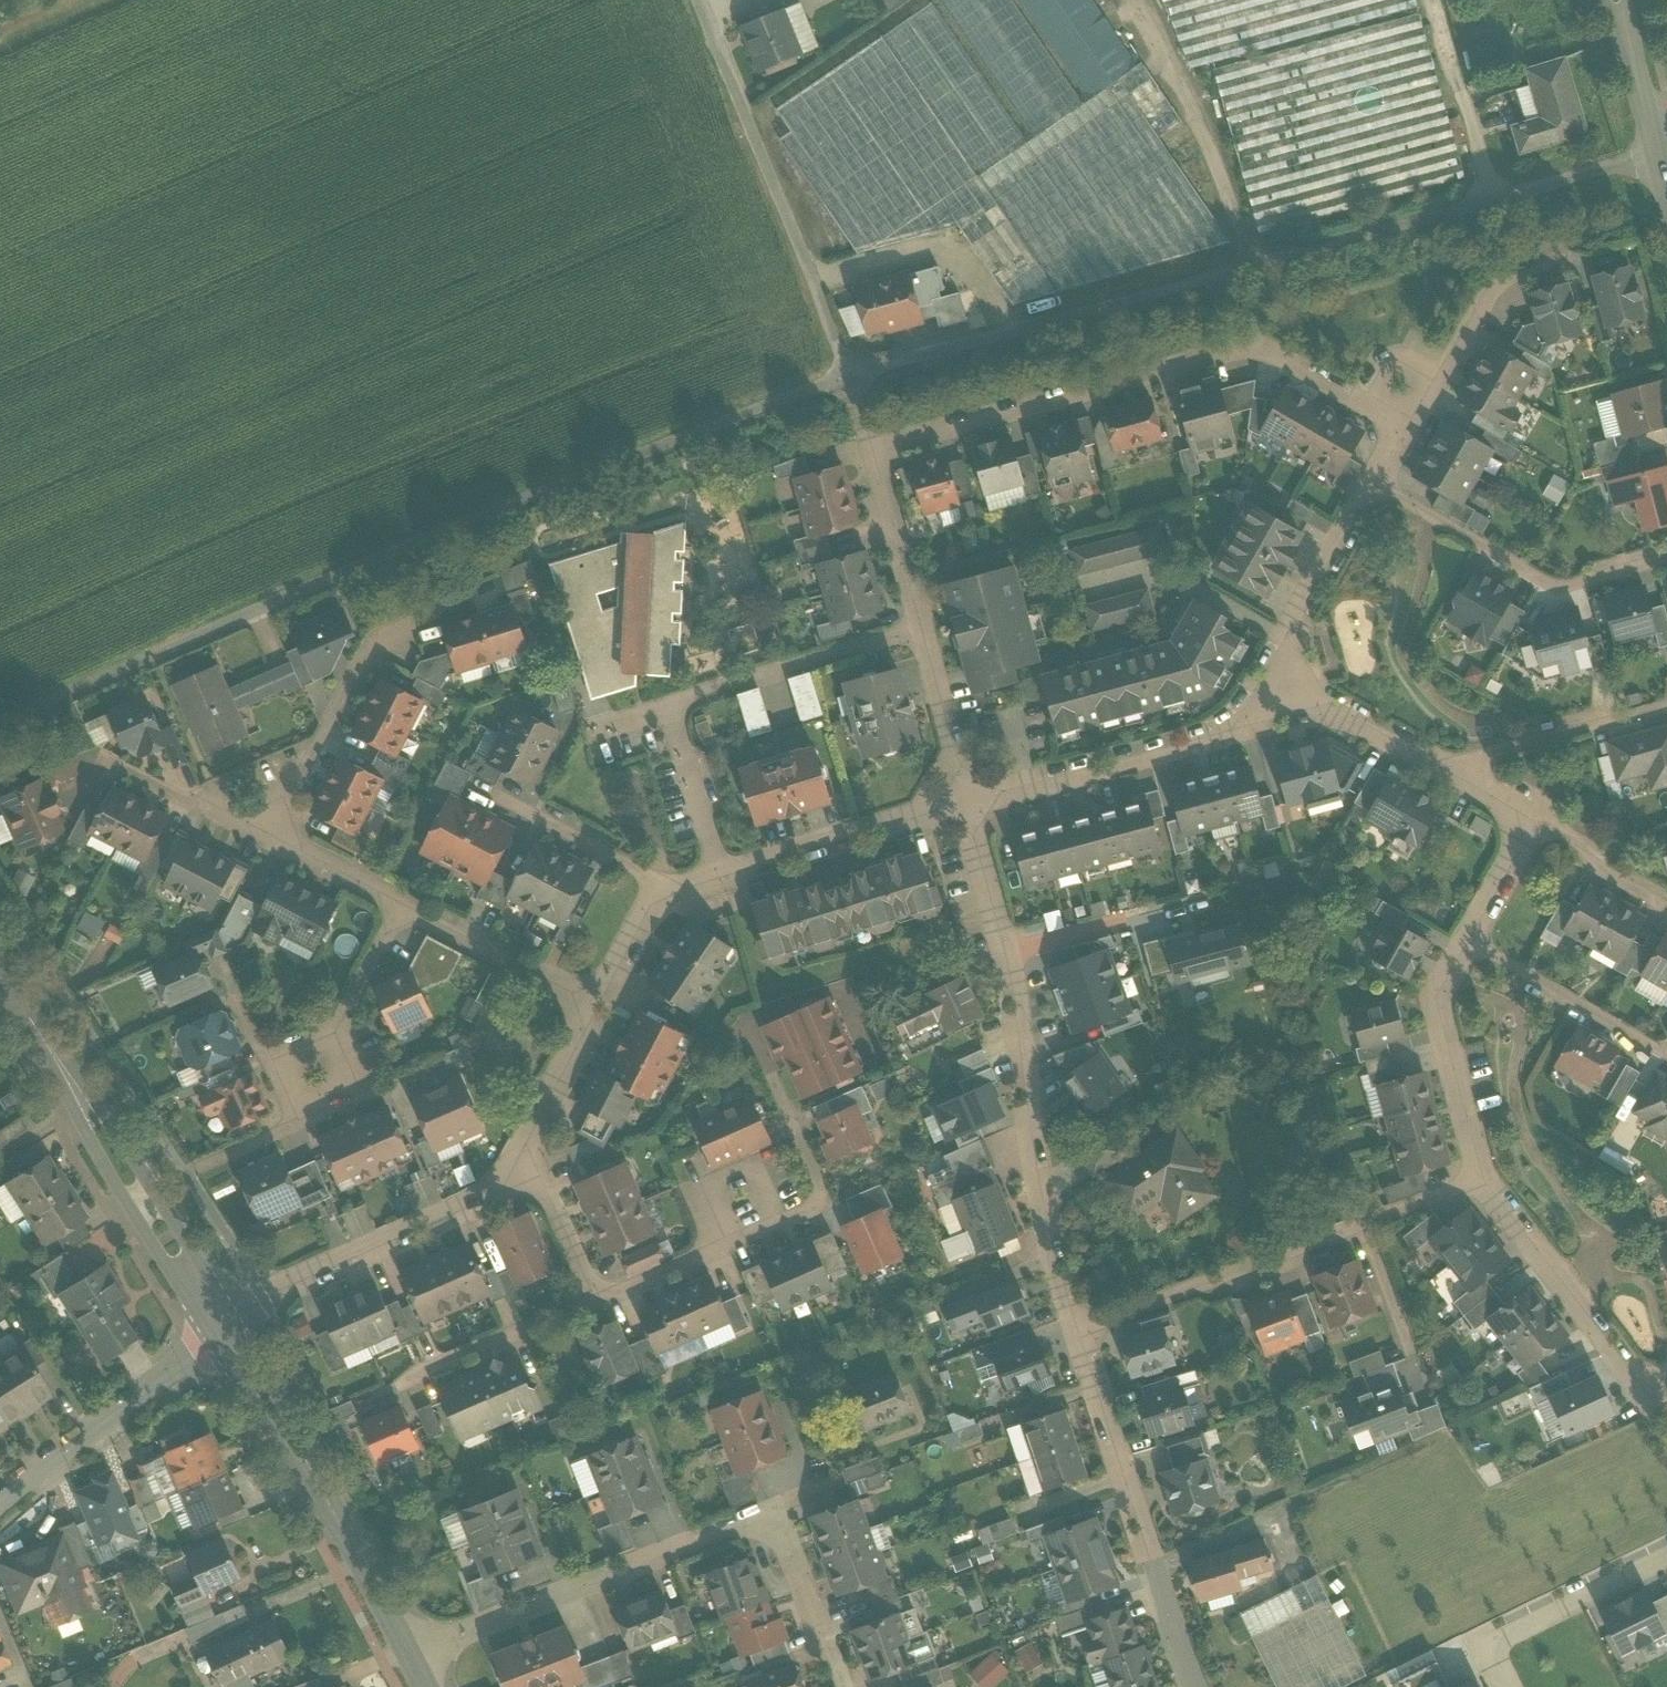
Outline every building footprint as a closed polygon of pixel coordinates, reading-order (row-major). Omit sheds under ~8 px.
[(890,14),(911,0),(880,0),(890,14)] [(1014,0),(941,0),(1037,140),(1087,106),(1014,0)] [(1096,0),(1020,0),(1091,102),(1140,64),(1096,0)] [(1191,70),(1417,8),(1415,0),(1162,0),(1191,70)] [(1031,144),(933,2),(882,37),(980,180),(1031,144)] [(782,11),(743,27),(761,72),(801,56),(782,11)] [(1419,14),(1214,70),(1259,235),(1464,179),(1419,14)] [(980,180),(882,37),(776,110),(791,132),(780,140),(858,254),(959,227),(1013,306),(1058,293),(980,180)] [(1564,59),(1527,71),(1541,119),(1513,127),(1521,153),(1587,133),(1564,59)] [(1091,102),(1087,106),(1037,140),(1031,144),(980,180),(1058,293),(1231,245),(1159,141),(1183,124),(1141,63),(1140,64),(1091,102)] [(939,267),(910,275),(918,307),(933,303),(932,301),(941,298),(939,292),(945,291),(939,267)] [(1629,267),(1594,277),(1602,303),(1608,328),(1610,328),(1625,324),(1629,318),(1637,316),(1640,310),(1638,300),(1640,296),(1638,287),(1633,284),(1629,267)] [(909,273),(856,288),(868,334),(896,326),(897,330),(923,323),(922,322),(937,318),(933,303),(918,307),(910,275),(909,273)] [(1565,285),(1531,294),(1538,320),(1545,345),(1562,341),(1565,335),(1574,333),(1577,327),(1574,318),(1577,313),(1574,304),(1570,302),(1565,285)] [(941,298),(932,301),(933,303),(937,318),(940,329),(967,322),(960,293),(941,298)] [(1602,303),(1589,306),(1599,345),(1613,341),(1610,328),(1608,328),(1602,303)] [(1538,320),(1521,325),(1511,344),(1524,352),(1538,359),(1545,345),(1538,320)] [(1518,363),(1490,347),(1474,374),(1516,398),(1531,372),(1532,371),(1518,363)] [(1538,359),(1524,352),(1518,363),(1532,371),(1531,372),(1548,382),(1552,374),(1550,367),(1538,359)] [(1516,398),(1474,374),(1459,401),(1478,412),(1510,431),(1520,415),(1510,410),(1516,398)] [(1256,381),(1220,390),(1227,416),(1251,409),(1253,398),(1256,381)] [(1218,382),(1177,393),(1192,448),(1193,453),(1194,452),(1234,442),(1227,416),(1220,390),(1218,382)] [(1615,396),(1625,437),(1666,425),(1666,397),(1663,383),(1615,396)] [(1314,404),(1286,388),(1280,399),(1272,401),(1274,409),(1271,414),(1262,431),(1263,431),(1289,447),(1314,404)] [(1628,445),(1625,437),(1615,396),(1600,401),(1610,440),(1614,439),(1616,448),(1628,445)] [(1253,398),(1251,409),(1248,430),(1260,436),(1263,431),(1262,431),(1271,414),(1265,410),(1266,400),(1253,398)] [(1151,400),(1104,413),(1109,430),(1115,451),(1120,450),(1162,438),(1151,400)] [(1338,419),(1314,404),(1289,447),(1314,461),(1338,419)] [(1510,431),(1478,412),(1471,423),(1485,431),(1504,442),(1510,431)] [(1089,417),(1075,421),(1076,423),(1077,422),(1084,447),(1097,444),(1094,434),(1089,417)] [(1338,419),(1314,461),(1338,475),(1339,475),(1349,458),(1363,433),(1338,419)] [(1076,423),(1051,430),(1051,427),(1038,431),(1045,457),(1054,488),(1092,477),(1084,447),(1077,422),(1076,423)] [(1479,443),(1445,424),(1430,451),(1476,477),(1491,451),(1491,450),(1479,443)] [(1109,430),(1094,434),(1097,444),(1104,472),(1124,467),(1120,450),(1115,451),(1109,430)] [(1045,457),(1038,431),(1025,434),(1031,455),(1033,461),(1045,457)] [(1504,442),(1485,431),(1479,443),(1491,450),(1491,451),(1513,464),(1520,451),(1504,442)] [(1011,438),(972,449),(985,496),(1023,485),(1024,485),(1017,459),(1011,438)] [(1600,468),(1638,458),(1635,443),(1628,445),(1616,448),(1614,439),(1610,440),(1594,445),(1600,468)] [(1192,448),(1179,452),(1186,477),(1200,473),(1194,452),(1193,453),(1192,448)] [(1476,477),(1430,451),(1415,477),(1441,493),(1460,504),(1461,503),(1476,477)] [(1031,455),(1017,459),(1024,485),(1023,485),(1026,498),(1041,493),(1033,461),(1031,455)] [(805,456),(774,468),(778,480),(810,471),(805,456)] [(946,456),(911,465),(916,483),(914,484),(918,498),(920,498),(923,510),(938,506),(939,512),(959,506),(958,500),(948,464),(946,456)] [(1362,466),(1349,458),(1339,475),(1338,475),(1332,484),(1347,492),(1362,466)] [(1638,458),(1600,468),(1604,483),(1609,481),(1609,482),(1642,473),(1638,458)] [(972,496),(962,460),(948,464),(958,500),(972,496)] [(1609,482),(1616,506),(1645,498),(1653,530),(1666,526),(1666,467),(1642,473),(1609,482)] [(840,468),(796,480),(804,509),(851,496),(849,489),(846,490),(840,468)] [(1460,504),(1441,493),(1433,506),(1467,525),(1475,511),(1461,503),(1460,504)] [(851,496),(804,509),(811,536),(812,538),(826,534),(856,526),(850,504),(853,503),(851,496)] [(1315,512),(1292,499),(1285,510),(1308,524),(1315,512)] [(1301,535),(1250,506),(1243,518),(1244,525),(1236,539),(1286,567),(1297,549),(1294,547),(1301,535)] [(674,549),(682,550),(682,540),(683,540),(684,527),(650,537),(630,536),(630,546),(621,546),(620,546),(553,566),(572,628),(582,625),(588,644),(585,650),(584,654),(583,659),(583,661),(583,664),(584,667),(585,670),(586,673),(588,677),(591,681),(593,683),(596,685),(599,687),(604,689),(609,690),(614,691),(619,690),(624,688),(628,686),(631,684),(631,673),(668,675),(669,664),(668,664),(669,642),(677,643),(678,633),(679,625),(670,624),(671,611),(679,612),(679,602),(680,602),(680,594),(672,593),(672,580),(680,581),(681,571),(682,563),(673,562),(674,549)] [(1159,527),(1070,551),(1077,577),(1166,553),(1159,527)] [(812,538),(811,536),(794,541),(798,556),(830,548),(826,534),(812,538)] [(1286,567),(1236,539),(1228,552),(1222,554),(1214,567),(1265,597),(1272,584),(1275,586),(1286,567)] [(830,548),(798,556),(802,572),(819,567),(819,566),(834,562),(830,548)] [(834,562),(819,566),(819,567),(827,594),(874,582),(872,574),(870,575),(864,553),(834,562)] [(530,561),(501,573),(507,594),(525,589),(523,583),(535,578),(530,561)] [(1013,568),(944,586),(974,694),(1016,682),(1012,669),(1038,662),(1013,568)] [(1512,593),(1477,573),(1466,593),(1460,594),(1456,601),(1457,608),(1455,611),(1456,614),(1466,620),(1468,626),(1465,630),(1466,634),(1481,642),(1484,641),(1507,602),(1512,593)] [(874,582),(827,594),(834,622),(835,623),(850,619),(880,611),(874,589),(876,589),(874,582)] [(525,589),(507,594),(511,607),(512,607),(516,618),(533,613),(525,589)] [(1148,589),(1085,606),(1091,632),(1155,615),(1148,589)] [(1644,589),(1604,600),(1615,643),(1654,632),(1656,632),(1650,609),(1644,589)] [(1195,601),(1171,643),(1043,677),(1058,735),(1211,694),(1242,640),(1220,627),(1225,618),(1195,601)] [(1525,612),(1507,602),(1487,637),(1505,647),(1517,626),(1525,612)] [(1650,609),(1656,632),(1654,632),(1659,648),(1666,646),(1666,618),(1664,605),(1650,609)] [(511,607),(478,617),(491,659),(525,649),(516,618),(512,607),(511,607)] [(1576,608),(1541,618),(1531,633),(1545,681),(1592,667),(1585,639),(1576,608)] [(343,611),(295,632),(301,647),(314,677),(316,676),(329,671),(343,642),(342,639),(353,634),(343,611)] [(478,617),(444,627),(452,653),(458,672),(492,662),(491,659),(478,617)] [(850,619),(835,623),(834,622),(817,626),(822,643),(854,634),(850,619)] [(752,626),(730,633),(737,654),(758,647),(752,626)] [(1545,681),(1531,633),(1517,626),(1505,647),(1501,655),(1545,681)] [(1600,635),(1585,639),(1592,667),(1592,671),(1608,667),(1600,635)] [(314,677),(301,647),(287,653),(291,663),(302,688),(318,681),(316,676),(314,677)] [(452,653),(420,662),(413,676),(417,678),(440,690),(449,675),(458,672),(452,653)] [(302,688),(291,663),(275,670),(284,689),(286,695),(302,688)] [(216,667),(174,685),(192,726),(196,724),(209,754),(247,737),(236,711),(227,691),(216,667)] [(275,670),(227,691),(236,711),(284,689),(275,670)] [(896,670),(877,675),(876,674),(874,672),(866,675),(864,677),(864,679),(849,683),(847,686),(854,713),(853,713),(857,729),(859,729),(866,756),(869,757),(885,753),(885,754),(888,756),(896,754),(897,751),(897,750),(917,744),(918,742),(910,713),(912,712),(909,700),(907,700),(899,672),(896,670)] [(811,671),(789,676),(798,719),(820,715),(811,671)] [(440,690),(417,678),(411,692),(440,707),(447,694),(440,690)] [(567,680),(552,685),(561,715),(576,710),(567,680)] [(423,703),(382,681),(372,701),(370,700),(366,706),(409,729),(423,703)] [(758,689),(738,695),(751,737),(771,731),(758,689)] [(161,732),(146,698),(113,712),(111,718),(116,731),(122,733),(128,747),(137,750),(138,750),(140,753),(145,755),(166,746),(167,746),(161,732)] [(409,729),(366,706),(363,713),(365,714),(355,734),(381,748),(396,755),(396,754),(409,729)] [(557,731),(516,710),(502,737),(546,759),(549,752),(547,751),(557,731)] [(1609,743),(1619,779),(1656,769),(1661,786),(1666,784),(1666,725),(1660,727),(1659,730),(1609,743)] [(173,726),(161,732),(167,746),(166,746),(176,768),(189,763),(173,726)] [(546,759),(502,737),(489,762),(489,763),(503,771),(530,784),(540,764),(542,766),(546,759)] [(1329,747),(1327,748),(1338,791),(1345,789),(1359,764),(1329,747)] [(411,762),(396,754),(396,755),(381,748),(374,761),(404,776),(411,762)] [(1294,757),(1277,762),(1288,805),(1306,800),(1307,807),(1340,798),(1338,791),(1327,748),(1311,752),(1310,748),(1293,753),(1294,757)] [(813,750),(786,759),(785,757),(770,762),(770,763),(743,771),(742,774),(747,790),(745,790),(744,793),(746,801),(749,802),(750,802),(756,821),(759,823),(788,814),(788,817),(801,813),(800,810),(828,802),(830,799),(824,780),(825,779),(827,776),(824,768),(821,767),(820,767),(815,752),(813,750)] [(489,762),(474,754),(466,771),(471,774),(495,786),(503,771),(489,763),(489,762)] [(66,755),(33,769),(39,781),(40,781),(44,790),(75,776),(66,755)] [(368,773),(341,760),(331,779),(329,778),(325,785),(368,807),(382,782),(382,781),(368,773)] [(404,776),(374,761),(368,773),(382,781),(382,782),(397,790),(404,776)] [(466,771),(447,761),(435,785),(459,798),(471,774),(466,771)] [(1251,768),(1231,773),(1230,771),(1223,773),(1236,822),(1262,815),(1263,815),(1259,798),(1251,768)] [(1374,769),(1354,803),(1371,813),(1391,778),(1374,769)] [(1223,773),(1198,780),(1211,829),(1236,822),(1223,773)] [(1371,813),(1367,818),(1396,835),(1388,848),(1407,859),(1415,846),(1416,846),(1439,806),(1391,778),(1371,813)] [(1191,784),(1172,789),(1180,819),(1184,836),(1185,835),(1211,829),(1198,780),(1191,782),(1191,784)] [(0,798),(0,805),(19,849),(62,830),(55,814),(59,812),(51,795),(47,797),(44,790),(40,781),(39,781),(0,798)] [(368,807),(325,785),(322,792),(324,793),(314,812),(340,826),(355,834),(355,833),(368,807)] [(101,811),(90,832),(91,833),(118,846),(140,803),(113,789),(101,811)] [(1158,790),(1146,794),(1148,802),(1152,820),(1165,816),(1158,790)] [(1272,795),(1259,798),(1263,815),(1262,815),(1266,831),(1281,827),(1272,795)] [(470,808),(450,798),(423,851),(454,867),(483,813),(471,806),(470,808)] [(1148,802),(1120,809),(1133,857),(1160,849),(1152,820),(1148,802)] [(168,818),(140,803),(118,846),(144,860),(145,861),(156,839),(168,818)] [(87,804),(69,839),(84,847),(91,833),(90,832),(101,811),(87,804)] [(1120,809),(1094,816),(1106,864),(1133,857),(1120,809)] [(495,819),(483,813),(454,867),(484,883),(486,884),(492,871),(513,831),(494,821),(495,819)] [(1094,816),(1067,823),(1080,871),(1106,864),(1094,816)] [(1180,819),(1167,823),(1176,855),(1190,851),(1185,835),(1184,836),(1180,819)] [(1067,823),(1041,830),(1053,878),(1080,871),(1067,823)] [(370,840),(355,833),(355,834),(340,826),(333,840),(362,855),(370,840)] [(1041,830),(1013,837),(1026,885),(1053,878),(1041,830)] [(170,847),(167,853),(178,860),(190,837),(179,831),(170,847)] [(190,837),(178,860),(167,853),(160,866),(172,872),(165,885),(177,892),(178,890),(188,895),(187,897),(188,898),(212,853),(193,843),(195,839),(190,837)] [(156,839),(145,861),(144,860),(136,874),(146,879),(152,882),(160,866),(167,853),(170,847),(156,839)] [(516,883),(509,896),(510,897),(537,911),(565,856),(554,850),(553,851),(537,843),(516,883)] [(212,853),(188,898),(190,899),(191,897),(201,902),(200,904),(212,910),(219,897),(231,903),(237,891),(225,885),(237,861),(233,859),(231,863),(212,853)] [(577,862),(565,856),(537,911),(563,924),(564,925),(571,912),(592,872),(576,864),(577,862)] [(903,857),(884,863),(885,866),(852,876),(855,885),(840,890),(852,931),(867,927),(875,931),(891,926),(895,918),(913,913),(921,917),(937,912),(941,904),(936,888),(928,884),(920,857),(905,861),(903,857)] [(249,868),(237,861),(225,885),(237,891),(238,890),(237,890),(249,868)] [(504,877),(492,871),(486,884),(484,883),(477,896),(490,903),(504,877)] [(504,877),(490,903),(503,910),(510,897),(509,896),(516,883),(504,877)] [(146,879),(140,891),(145,894),(152,882),(146,879)] [(298,886),(286,890),(277,885),(266,905),(253,930),(255,930),(277,942),(282,933),(292,938),(310,932),(320,937),(326,935),(330,928),(328,921),(336,906),(298,886)] [(822,886),(789,896),(788,892),(768,899),(770,903),(755,907),(763,935),(759,943),(764,959),(772,963),(788,958),(792,950),(810,944),(818,949),(834,944),(838,936),(852,931),(840,890),(824,894),(822,886)] [(1577,909),(1564,930),(1567,932),(1592,946),(1616,903),(1589,887),(1577,909)] [(231,903),(217,930),(227,953),(227,954),(247,946),(255,930),(253,930),(266,905),(238,890),(237,891),(231,903)] [(1577,909),(1562,900),(1544,930),(1562,940),(1567,932),(1564,930),(1577,909)] [(1409,916),(1383,901),(1375,914),(1386,920),(1387,919),(1403,928),(1409,916)] [(1644,919),(1616,903),(1592,946),(1618,961),(1619,962),(1632,940),(1644,919)] [(77,924),(93,935),(102,922),(85,911),(77,924)] [(571,912),(564,925),(563,924),(556,938),(569,944),(582,918),(571,912)] [(1386,920),(1377,937),(1379,943),(1370,958),(1373,960),(1375,965),(1375,966),(1380,969),(1386,967),(1407,979),(1428,942),(1403,928),(1387,919),(1386,920)] [(730,948),(691,923),(675,947),(673,946),(665,957),(667,958),(651,983),(689,1009),(696,998),(704,1003),(729,965),(722,960),(730,948)] [(1142,940),(1147,972),(1167,969),(1169,983),(1244,970),(1236,924),(1142,940)] [(217,930),(203,936),(209,949),(213,959),(227,953),(217,930)] [(1642,975),(1666,989),(1666,932),(1662,941),(1642,975)] [(1650,934),(1643,946),(1643,947),(1631,968),(1631,969),(1642,975),(1662,941),(1650,934)] [(203,936),(185,944),(190,956),(197,953),(198,954),(209,949),(203,936)] [(1632,940),(1619,962),(1618,961),(1614,969),(1627,977),(1631,969),(1631,968),(1643,947),(1643,946),(1632,940)] [(1119,981),(1107,950),(1050,970),(1062,1001),(1119,981)] [(429,956),(419,951),(409,969),(412,974),(413,974),(421,991),(441,983),(429,956)] [(190,956),(155,971),(162,986),(158,991),(163,1003),(169,1003),(170,1005),(212,987),(198,954),(197,953),(190,956)] [(412,974),(376,990),(386,1012),(383,1018),(386,1023),(392,1026),(393,1029),(410,1021),(415,1023),(431,1016),(421,991),(413,974),(412,974)] [(962,977),(928,993),(928,995),(891,1012),(904,1039),(941,1022),(946,1032),(980,1015),(962,977)] [(1130,1012),(1119,981),(1062,1001),(1073,1033),(1130,1012)] [(828,999),(763,1027),(776,1058),(784,1054),(804,1097),(860,1072),(828,999)] [(1381,1004),(1366,1008),(1366,1011),(1352,1014),(1361,1048),(1362,1048),(1387,1042),(1404,1037),(1395,1003),(1381,1006),(1381,1004)] [(219,1013),(183,1029),(180,1035),(181,1037),(180,1037),(178,1041),(181,1048),(185,1049),(186,1048),(188,1053),(187,1053),(185,1057),(188,1063),(192,1065),(193,1064),(194,1066),(200,1069),(229,1056),(236,1052),(239,1047),(225,1015),(219,1013)] [(681,1035),(640,1014),(626,1040),(624,1039),(618,1051),(620,1052),(607,1078),(597,1073),(581,1105),(589,1109),(616,1123),(620,1125),(636,1094),(647,1100),(654,1087),(662,1092),(683,1051),(675,1047),(681,1035)] [(1617,1049),(1579,1027),(1556,1066),(1589,1085),(1599,1067),(1605,1070),(1617,1049)] [(1387,1042),(1362,1048),(1361,1048),(1356,1049),(1359,1063),(1365,1061),(1390,1054),(1387,1042)] [(467,1045),(443,1055),(449,1068),(473,1057),(467,1045)] [(1390,1054),(1365,1061),(1368,1074),(1394,1067),(1390,1054)] [(1099,1055),(1063,1079),(1071,1092),(1075,1089),(1092,1113),(1123,1092),(1099,1055)] [(229,1056),(201,1068),(206,1080),(207,1080),(234,1068),(229,1056)] [(1626,1065),(1606,1099),(1620,1107),(1640,1073),(1626,1065)] [(234,1068),(207,1080),(206,1080),(201,1082),(207,1095),(243,1078),(237,1066),(234,1068)] [(1368,1074),(1372,1088),(1379,1086),(1379,1085),(1397,1080),(1394,1067),(1368,1074)] [(1658,1072),(1635,1112),(1651,1121),(1647,1126),(1666,1138),(1666,1137),(1666,1078),(1658,1072)] [(1397,1080),(1379,1085),(1379,1086),(1387,1115),(1430,1103),(1426,1087),(1427,1087),(1424,1073),(1397,1080)] [(207,1095),(203,1096),(201,1101),(207,1114),(212,1116),(221,1112),(222,1112),(227,1125),(235,1128),(268,1114),(251,1075),(243,1078),(207,1095)] [(461,1076),(452,1080),(449,1089),(439,1093),(459,1140),(484,1129),(461,1076)] [(934,1107),(949,1141),(1004,1117),(989,1084),(934,1107)] [(862,1086),(826,1102),(832,1116),(855,1105),(860,1116),(873,1110),(862,1086)] [(439,1093),(429,1097),(421,1094),(412,1098),(430,1139),(435,1151),(436,1150),(459,1140),(439,1093)] [(752,1101),(723,1113),(741,1154),(770,1141),(752,1101)] [(1430,1103),(1387,1115),(1395,1144),(1440,1132),(1436,1118),(1434,1118),(1430,1103)] [(832,1116),(820,1121),(829,1142),(824,1144),(831,1161),(872,1143),(860,1116),(855,1105),(832,1116)] [(387,1109),(360,1121),(359,1119),(347,1124),(348,1126),(320,1138),(339,1180),(352,1175),(355,1183),(397,1165),(393,1156),(406,1151),(387,1109)] [(616,1123),(589,1109),(577,1133),(590,1139),(603,1146),(616,1123)] [(723,1113),(695,1126),(713,1166),(741,1154),(723,1113)] [(0,1130),(0,1146),(27,1129),(19,1117),(0,1130)] [(1111,1131),(1079,1152),(1094,1174),(1126,1153),(1111,1131)] [(1177,1131),(1104,1180),(1129,1218),(1161,1197),(1172,1213),(1189,1201),(1195,1209),(1215,1195),(1199,1171),(1203,1169),(1177,1131)] [(1440,1132),(1395,1144),(1404,1176),(1422,1171),(1448,1164),(1440,1132)] [(430,1139),(418,1144),(428,1169),(441,1163),(436,1150),(435,1151),(430,1139)] [(590,1139),(568,1149),(573,1162),(604,1149),(603,1146),(590,1139)] [(32,1146),(6,1163),(16,1178),(41,1161),(32,1146)] [(281,1156),(261,1165),(261,1164),(240,1174),(261,1222),(282,1213),(282,1211),(300,1203),(301,1203),(288,1173),(281,1156)] [(0,1188),(0,1207),(11,1223),(26,1214),(64,1188),(45,1159),(41,1161),(16,1178),(0,1188)] [(332,1197),(315,1161),(288,1173),(301,1203),(300,1203),(303,1210),(332,1197)] [(623,1165),(576,1185),(593,1224),(640,1203),(641,1200),(634,1184),(631,1183),(623,1165)] [(1422,1171),(1404,1176),(1405,1181),(1383,1189),(1389,1204),(1427,1190),(1422,1171)] [(996,1183),(952,1200),(974,1253),(1017,1236),(996,1184),(996,1183)] [(882,1184),(846,1200),(856,1222),(880,1211),(880,1212),(892,1207),(882,1184)] [(64,1188),(26,1214),(37,1231),(40,1229),(48,1241),(55,1237),(80,1220),(84,1218),(64,1188)] [(365,1203),(341,1210),(350,1237),(374,1229),(365,1203)] [(640,1203),(593,1224),(607,1255),(654,1234),(640,1203)] [(1445,1227),(1431,1238),(1432,1239),(1452,1264),(1487,1236),(1477,1224),(1479,1223),(1468,1209),(1445,1227)] [(856,1222),(845,1226),(866,1273),(900,1258),(880,1212),(880,1211),(856,1222)] [(1434,1213),(1403,1237),(1414,1252),(1432,1239),(1431,1238),(1445,1227),(1434,1213)] [(536,1237),(528,1219),(497,1233),(506,1253),(504,1254),(509,1265),(511,1264),(519,1281),(550,1268),(542,1250),(545,1249),(539,1235),(536,1237)] [(80,1220),(55,1237),(64,1252),(90,1235),(80,1220)] [(831,1231),(811,1239),(822,1263),(841,1255),(831,1231)] [(1651,1234),(1654,1244),(1663,1241),(1662,1237),(1666,1236),(1666,1231),(1651,1234)] [(1487,1236),(1452,1264),(1471,1289),(1472,1290),(1486,1280),(1509,1262),(1498,1248),(1497,1249),(1487,1236)] [(811,1239),(806,1241),(808,1245),(788,1254),(808,1299),(809,1299),(808,1297),(820,1292),(820,1293),(833,1288),(827,1276),(847,1267),(841,1255),(822,1263),(811,1239)] [(658,1243),(622,1259),(629,1276),(665,1260),(658,1243)] [(468,1245),(436,1259),(457,1308),(488,1294),(489,1294),(481,1274),(468,1245)] [(61,1254),(35,1271),(53,1300),(61,1295),(60,1293),(78,1282),(61,1254)] [(788,1254),(768,1263),(766,1259),(761,1261),(772,1286),(752,1294),(758,1306),(777,1298),(782,1310),(795,1305),(794,1303),(805,1298),(806,1300),(808,1299),(788,1254)] [(436,1259),(403,1273),(416,1303),(424,1322),(426,1322),(457,1308),(436,1259)] [(761,1261),(742,1270),(752,1294),(772,1286),(761,1261)] [(1356,1262),(1314,1277),(1333,1327),(1375,1312),(1356,1262)] [(78,1282),(60,1293),(61,1295),(82,1329),(121,1305),(109,1286),(115,1283),(103,1265),(78,1282)] [(507,1297),(495,1268),(481,1274),(489,1294),(488,1294),(492,1303),(507,1297)] [(525,1297),(513,1269),(498,1275),(507,1297),(510,1303),(525,1297)] [(711,1278),(683,1291),(702,1333),(729,1321),(730,1321),(722,1303),(711,1278)] [(1471,1289),(1453,1303),(1463,1316),(1495,1291),(1486,1280),(1472,1290),(1471,1289)] [(974,1297),(944,1309),(954,1333),(984,1321),(988,1331),(1031,1315),(1019,1282),(975,1299),(974,1297)] [(376,1285),(349,1297),(369,1343),(395,1332),(396,1331),(386,1306),(376,1285)] [(1505,1305),(1493,1315),(1493,1316),(1489,1320),(1507,1343),(1548,1312),(1529,1288),(1505,1305)] [(683,1291),(658,1302),(661,1308),(641,1316),(650,1337),(657,1353),(658,1352),(702,1333),(683,1291)] [(1495,1291),(1463,1316),(1475,1330),(1489,1320),(1493,1316),(1493,1315),(1505,1305),(1495,1291)] [(1287,1294),(1276,1298),(1275,1297),(1250,1306),(1252,1312),(1264,1345),(1279,1340),(1282,1347),(1303,1339),(1303,1338),(1289,1301),(1287,1294)] [(1321,1331),(1307,1294),(1289,1301),(1303,1338),(1321,1331)] [(369,1343),(349,1297),(321,1310),(330,1330),(341,1355),(342,1355),(369,1343)] [(750,1327),(736,1297),(722,1303),(730,1321),(729,1321),(735,1334),(750,1327)] [(932,1299),(909,1308),(913,1320),(936,1311),(932,1299)] [(1250,1306),(1247,1300),(1234,1300),(1240,1317),(1252,1312),(1250,1306)] [(402,1309),(399,1301),(386,1306),(396,1331),(395,1332),(400,1343),(415,1337),(402,1309)] [(424,1322),(416,1303),(402,1309),(415,1337),(430,1331),(426,1322),(424,1322)] [(121,1305),(82,1329),(103,1362),(137,1340),(117,1310),(122,1306),(121,1305)] [(1170,1312),(1138,1322),(1142,1336),(1164,1329),(1164,1330),(1175,1327),(1170,1312)] [(1548,1312),(1507,1343),(1526,1367),(1530,1364),(1531,1365),(1537,1360),(1567,1337),(1548,1312)] [(626,1348),(615,1323),(582,1337),(589,1353),(588,1358),(591,1367),(596,1368),(600,1377),(607,1380),(615,1376),(621,1378),(635,1372),(636,1372),(626,1348)] [(1142,1336),(1122,1342),(1132,1376),(1147,1371),(1147,1374),(1160,1370),(1159,1368),(1174,1363),(1164,1330),(1164,1329),(1142,1336)] [(341,1355),(330,1330),(317,1335),(333,1372),(347,1366),(342,1355),(341,1355)] [(1029,1331),(991,1345),(996,1358),(1034,1344),(1029,1331)] [(667,1373),(658,1352),(657,1353),(650,1337),(638,1342),(654,1379),(667,1373)] [(29,1338),(17,1346),(20,1349),(32,1368),(43,1361),(29,1338)] [(654,1379),(638,1342),(626,1348),(636,1372),(635,1372),(640,1385),(654,1379)] [(1034,1344),(996,1358),(991,1345),(972,1352),(983,1381),(999,1375),(1005,1391),(1051,1374),(1039,1342),(1034,1344)] [(0,1362),(0,1369),(28,1413),(34,1409),(32,1406),(49,1395),(32,1368),(20,1349),(0,1362)] [(1380,1351),(1349,1363),(1354,1378),(1363,1375),(1386,1366),(1380,1351)] [(534,1389),(528,1387),(516,1358),(504,1363),(495,1360),(491,1369),(478,1374),(499,1423),(513,1417),(514,1413),(523,1410),(530,1413),(542,1407),(534,1389)] [(1537,1360),(1531,1365),(1530,1364),(1526,1367),(1517,1374),(1528,1389),(1551,1378),(1537,1360)] [(1386,1366),(1363,1375),(1370,1393),(1379,1389),(1380,1392),(1397,1386),(1397,1387),(1401,1386),(1393,1364),(1386,1366)] [(0,1369),(0,1419),(4,1424),(20,1414),(22,1417),(28,1413),(0,1369)] [(1195,1371),(1178,1376),(1182,1389),(1199,1384),(1195,1371)] [(478,1374),(439,1391),(448,1410),(445,1412),(450,1424),(453,1423),(460,1438),(479,1430),(481,1431),(499,1423),(478,1374)] [(895,1376),(855,1392),(862,1406),(867,1410),(872,1426),(886,1420),(890,1423),(899,1420),(900,1415),(909,1411),(895,1376)] [(1178,1376),(1141,1387),(1145,1400),(1182,1389),(1178,1376)] [(1553,1397),(1570,1434),(1614,1415),(1597,1377),(1553,1397)] [(1397,1386),(1380,1392),(1379,1389),(1370,1393),(1358,1397),(1359,1400),(1342,1406),(1352,1433),(1369,1426),(1375,1441),(1407,1429),(1421,1424),(1416,1409),(1415,1406),(1412,1408),(1407,1395),(1401,1397),(1397,1387),(1397,1386)] [(1145,1400),(1140,1402),(1150,1435),(1164,1431),(1165,1433),(1181,1428),(1180,1426),(1192,1422),(1182,1389),(1145,1400)] [(760,1393),(714,1411),(727,1442),(775,1423),(773,1418),(770,1416),(769,1416),(760,1393)] [(351,1401),(327,1412),(339,1438),(351,1432),(345,1419),(357,1413),(351,1401)] [(1407,1429),(1412,1442),(1446,1426),(1437,1401),(1416,1409),(1421,1424),(1407,1429)] [(431,1405),(417,1411),(429,1439),(443,1433),(431,1405)] [(401,1408),(362,1425),(379,1464),(418,1447),(401,1408)] [(1063,1412),(1007,1431),(1018,1463),(1034,1457),(1074,1444),(1063,1412)] [(573,1439),(563,1416),(549,1422),(559,1444),(573,1439)] [(775,1423),(727,1442),(739,1474),(747,1471),(785,1456),(776,1433),(776,1432),(777,1429),(775,1423)] [(978,1423),(956,1431),(961,1443),(983,1436),(978,1423)] [(1369,1426),(1352,1433),(1358,1448),(1375,1441),(1369,1426)] [(186,1429),(162,1439),(169,1454),(193,1443),(186,1429)] [(956,1431),(944,1435),(948,1448),(961,1443),(956,1431)] [(1202,1433),(1164,1445),(1171,1470),(1204,1460),(1202,1451),(1207,1450),(1202,1433)] [(169,1454),(141,1465),(144,1472),(157,1501),(183,1490),(225,1472),(209,1436),(193,1443),(169,1454)] [(635,1439),(589,1457),(603,1491),(651,1472),(647,1461),(645,1460),(644,1460),(635,1439)] [(1074,1444),(1034,1457),(1018,1463),(1029,1498),(1086,1479),(1074,1444)] [(879,1457),(842,1470),(847,1484),(884,1471),(879,1457)] [(1171,1470),(1162,1473),(1175,1515),(1190,1511),(1191,1513),(1195,1515),(1201,1513),(1204,1509),(1203,1507),(1210,1505),(1205,1489),(1213,1487),(1205,1460),(1204,1460),(1171,1470)] [(739,1474),(722,1481),(727,1496),(753,1486),(747,1471),(739,1474)] [(144,1472),(128,1481),(138,1504),(140,1509),(157,1501),(144,1472)] [(225,1472),(183,1490),(198,1525),(217,1516),(240,1507),(233,1491),(232,1492),(228,1482),(229,1481),(225,1472)] [(651,1472),(603,1491),(616,1523),(623,1521),(660,1506),(651,1485),(654,1478),(651,1472)] [(125,1510),(109,1474),(93,1480),(95,1485),(75,1494),(87,1521),(97,1545),(114,1538),(118,1549),(138,1541),(136,1534),(125,1510)] [(753,1486),(727,1496),(732,1509),(758,1499),(753,1486)] [(516,1491),(461,1512),(472,1542),(528,1520),(516,1491)] [(830,1497),(808,1505),(813,1517),(834,1509),(830,1497)] [(813,1517),(820,1538),(818,1539),(821,1546),(867,1529),(857,1501),(834,1509),(813,1517)] [(148,1529),(140,1509),(138,1504),(125,1510),(136,1534),(148,1529)] [(240,1507),(217,1516),(222,1528),(251,1516),(246,1504),(240,1507)] [(1062,1517),(1026,1530),(1030,1544),(1047,1538),(1047,1537),(1067,1530),(1062,1517)] [(1015,1518),(989,1527),(989,1528),(994,1542),(1020,1532),(1015,1518)] [(528,1520),(472,1542),(486,1576),(486,1578),(494,1575),(542,1556),(528,1520)] [(87,1521),(75,1526),(85,1550),(91,1548),(97,1545),(87,1521)] [(616,1523),(598,1530),(603,1544),(628,1535),(623,1521),(616,1523)] [(1067,1530),(1047,1537),(1047,1538),(1058,1569),(1109,1551),(1106,1542),(1101,1544),(1093,1521),(1067,1530)] [(75,1526),(73,1522),(58,1528),(60,1534),(76,1571),(91,1564),(85,1550),(75,1526)] [(989,1528),(978,1532),(983,1546),(994,1542),(989,1528)] [(867,1529),(821,1546),(830,1570),(877,1553),(869,1529),(867,1529)] [(0,1560),(0,1572),(17,1612),(44,1601),(52,1621),(90,1604),(82,1585),(76,1571),(60,1534),(0,1560)] [(628,1535),(603,1544),(609,1558),(633,1548),(628,1535)] [(97,1545),(91,1548),(98,1564),(121,1554),(118,1549),(114,1538),(97,1545)] [(1231,1555),(1191,1566),(1201,1600),(1207,1599),(1237,1590),(1241,1589),(1239,1580),(1272,1569),(1270,1563),(1273,1562),(1272,1557),(1269,1558),(1263,1541),(1230,1552),(1231,1555)] [(225,1544),(190,1558),(197,1576),(171,1587),(180,1607),(207,1595),(205,1592),(239,1577),(225,1544)] [(1109,1551),(1058,1569),(1068,1599),(1069,1601),(1089,1593),(1116,1584),(1107,1561),(1112,1559),(1109,1551)] [(877,1553),(830,1570),(839,1595),(866,1586),(887,1578),(886,1577),(877,1553)] [(746,1562),(708,1576),(724,1618),(729,1617),(745,1610),(740,1596),(757,1590),(746,1562)] [(97,1578),(91,1564),(76,1571),(82,1585),(97,1578)] [(494,1575),(486,1578),(486,1576),(468,1583),(473,1597),(499,1587),(494,1575)] [(887,1578),(866,1586),(870,1597),(896,1588),(891,1575),(886,1577),(887,1578)] [(1316,1576),(1240,1614),(1277,1686),(1346,1686),(1366,1677),(1316,1576)] [(499,1587),(473,1597),(478,1610),(504,1600),(499,1587)] [(757,1590),(740,1596),(745,1610),(767,1603),(770,1601),(765,1587),(757,1590)] [(896,1588),(870,1597),(875,1609),(900,1600),(896,1588)] [(1212,1614),(1241,1605),(1237,1590),(1207,1599),(1212,1614)] [(1601,1612),(1622,1655),(1666,1634),(1645,1590),(1601,1612)] [(662,1593),(635,1604),(636,1607),(617,1614),(631,1649),(675,1632),(677,1632),(669,1611),(662,1593)] [(1068,1599),(1052,1605),(1056,1619),(1094,1605),(1089,1593),(1069,1601),(1068,1599)] [(207,1595),(180,1607),(188,1627),(189,1628),(209,1619),(216,1616),(215,1615),(207,1595)] [(900,1600),(875,1609),(879,1621),(900,1613),(900,1614),(905,1613),(900,1600)] [(745,1610),(729,1617),(737,1638),(743,1636),(749,1654),(750,1654),(785,1641),(788,1640),(780,1619),(774,1622),(767,1603),(745,1610)] [(242,1604),(221,1613),(228,1629),(249,1619),(242,1604)] [(685,1605),(669,1611),(677,1632),(675,1632),(679,1640),(696,1633),(685,1605)] [(1094,1605),(1056,1619),(1062,1636),(1090,1627),(1088,1622),(1099,1619),(1094,1605)] [(879,1621),(852,1631),(861,1656),(923,1633),(914,1610),(905,1613),(900,1614),(900,1613),(879,1621)] [(1088,1622),(1090,1627),(1094,1639),(1087,1641),(1085,1645),(1090,1661),(1094,1663),(1105,1659),(1114,1686),(1129,1686),(1153,1679),(1143,1646),(1138,1647),(1126,1610),(1099,1619),(1088,1622)] [(228,1629),(221,1613),(215,1615),(216,1616),(209,1619),(215,1635),(228,1629)] [(209,1619),(189,1628),(188,1627),(186,1628),(193,1644),(215,1635),(209,1619)] [(275,1623),(234,1641),(249,1674),(289,1655),(275,1623)] [(536,1640),(535,1638),(523,1643),(524,1645),(496,1655),(495,1658),(504,1677),(502,1677),(500,1681),(502,1686),(556,1686),(564,1684),(565,1686),(583,1679),(585,1677),(581,1668),(579,1661),(580,1661),(581,1658),(578,1650),(575,1649),(574,1649),(567,1630),(564,1629),(536,1640)] [(923,1633),(861,1656),(870,1681),(897,1671),(918,1663),(918,1662),(934,1656),(934,1657),(935,1656),(926,1632),(923,1633)] [(208,1653),(222,1686),(226,1685),(227,1686),(255,1686),(249,1674),(234,1641),(208,1653)] [(785,1641),(750,1654),(755,1666),(760,1664),(789,1653),(785,1641)] [(1020,1648),(1028,1668),(1039,1663),(1031,1643),(1020,1648)] [(9,1666),(0,1644),(0,1670),(9,1666)] [(624,1651),(610,1656),(620,1682),(633,1677),(624,1651)] [(981,1686),(991,1686),(1009,1671),(990,1651),(967,1672),(981,1686)] [(789,1653),(760,1664),(765,1676),(776,1672),(777,1675),(795,1668),(789,1653)] [(581,1668),(585,1677),(589,1686),(607,1686),(620,1682),(610,1656),(581,1668)] [(918,1663),(897,1671),(902,1683),(939,1669),(935,1656),(934,1657),(934,1656),(918,1662),(918,1663)] [(777,1675),(776,1672),(765,1676),(748,1682),(750,1686),(802,1686),(795,1668),(777,1675)] [(902,1683),(903,1686),(930,1686),(931,1686),(932,1686),(933,1686),(944,1683),(939,1669),(902,1683)] [(49,1686),(74,1686),(70,1678),(49,1686)] [(294,1686),(323,1686),(318,1678),(294,1686)] [(1129,1686),(1156,1686),(1153,1679),(1129,1686)]
